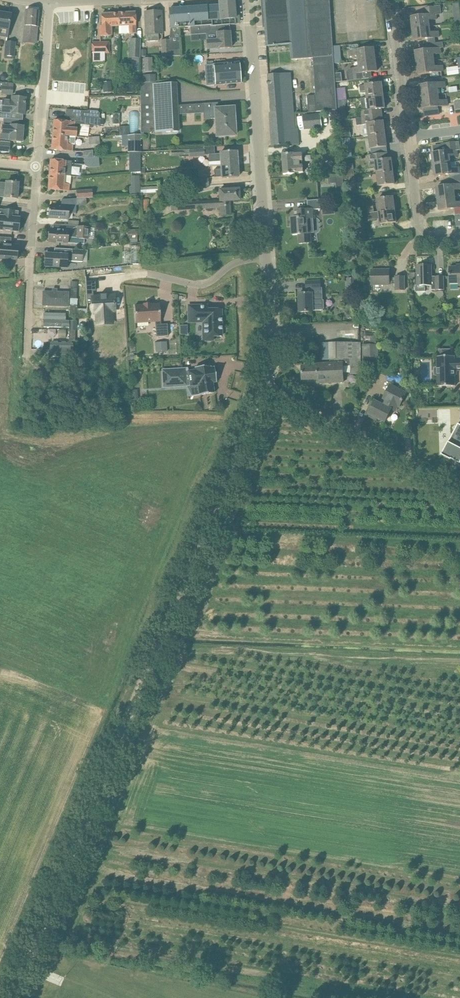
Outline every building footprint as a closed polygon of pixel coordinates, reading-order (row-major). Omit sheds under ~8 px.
[(331,16),(330,0),(263,0),(265,26),(267,46),(291,45),(292,61),(313,58),(334,56),(331,16)] [(211,27),(217,26),(236,25),(235,19),(236,19),(234,1),(219,2),(219,6),(169,9),(170,19),(170,29),(170,40),(170,56),(170,57),(181,56),(179,28),(179,26),(190,25),(191,27),(198,26),(211,25),(211,27)] [(429,15),(411,17),(412,24),(411,24),(411,29),(430,27),(429,21),(437,20),(436,15),(441,14),(441,6),(428,8),(429,15)] [(23,42),(36,43),(39,11),(26,10),(23,42)] [(161,11),(145,12),(146,41),(158,41),(158,34),(162,33),(161,11)] [(9,25),(11,15),(0,13),(0,36),(7,37),(9,25)] [(109,27),(119,26),(118,13),(101,14),(102,26),(100,26),(100,36),(109,36),(109,27)] [(136,34),(136,23),(135,13),(118,13),(119,26),(119,34),(136,34)] [(198,26),(198,35),(206,34),(207,49),(218,48),(218,49),(231,48),(230,32),(218,33),(217,26),(211,27),(211,25),(198,26)] [(414,40),(424,39),(439,37),(438,32),(431,33),(430,27),(411,29),(412,34),(413,33),(414,40)] [(130,58),(140,59),(140,40),(130,40),(130,58)] [(170,53),(170,56),(170,40),(162,40),(162,54),(170,53)] [(15,43),(6,42),(4,57),(14,57),(15,43)] [(93,53),(109,53),(109,43),(92,43),(93,53)] [(349,51),(350,57),(357,56),(358,62),(377,59),(376,55),(375,55),(374,48),(360,50),(349,51)] [(416,63),(434,61),(433,55),(441,54),(440,48),(415,51),(416,58),(415,58),(416,63)] [(334,56),(313,58),(316,97),(307,98),(308,112),(317,111),(317,112),(337,111),(337,101),(334,64),(334,58),(334,56)] [(152,58),(144,59),(145,72),(152,72),(152,58)] [(347,72),(348,81),(362,79),(361,73),(377,71),(376,64),(377,64),(377,59),(358,62),(359,68),(351,69),(349,70),(347,72)] [(418,75),(428,73),(443,71),(442,66),(435,67),(434,61),(416,63),(416,68),(418,68),(418,75)] [(214,65),(215,85),(241,83),(239,62),(214,65)] [(291,73),(268,75),(274,146),(299,144),(298,128),(296,128),(295,116),(294,116),(291,73)] [(1,93),(13,94),(13,84),(0,82),(0,91),(1,91),(1,93)] [(141,133),(155,132),(178,131),(176,83),(141,85),(141,133)] [(366,85),(360,86),(362,99),(367,98),(383,96),(382,83),(366,85)] [(429,84),(420,86),(421,92),(420,93),(420,97),(439,95),(438,89),(445,88),(445,83),(429,84)] [(337,101),(343,101),(347,100),(346,88),(336,89),(337,101)] [(439,95),(420,97),(421,102),(422,102),(423,109),(424,109),(425,116),(439,114),(438,107),(448,106),(447,100),(439,101),(439,95)] [(362,118),(379,116),(378,109),(385,108),(383,96),(367,98),(362,99),(363,111),(361,111),(362,118)] [(3,119),(11,119),(11,113),(24,115),(25,98),(15,98),(12,97),(12,101),(3,101),(0,100),(0,119),(3,119)] [(218,103),(203,104),(204,119),(216,119),(217,136),(235,135),(234,108),(218,109),(218,103)] [(80,122),(79,125),(80,125),(80,127),(92,128),(92,126),(100,127),(101,119),(99,118),(99,114),(97,111),(89,111),(87,111),(81,111),(80,122)] [(321,114),(303,115),(304,130),(323,129),(321,114)] [(369,136),(385,134),(384,122),(380,122),(379,116),(362,118),(363,124),(367,124),(369,136)] [(0,134),(0,139),(9,140),(9,141),(10,141),(12,141),(22,142),(23,127),(18,126),(19,120),(11,119),(3,119),(3,126),(2,134),(0,134)] [(78,130),(74,129),(75,122),(54,120),(53,135),(75,137),(77,137),(78,130)] [(342,140),(351,139),(350,138),(351,138),(350,129),(340,130),(342,139),(342,140)] [(371,149),(377,148),(387,147),(385,134),(369,136),(371,149)] [(74,145),(75,137),(53,135),(52,150),(72,152),(73,145),(74,145)] [(140,153),(141,153),(141,135),(128,135),(128,153),(129,153),(140,153)] [(100,136),(89,137),(90,144),(100,144),(100,136)] [(459,151),(459,145),(459,142),(446,143),(447,151),(432,153),(433,160),(432,160),(432,165),(450,163),(449,157),(457,156),(456,151),(459,151)] [(9,152),(10,144),(0,143),(0,151),(9,152)] [(343,145),(344,158),(352,157),(351,150),(351,144),(343,145)] [(204,149),(171,151),(171,156),(180,155),(180,157),(190,156),(190,157),(205,156),(204,149)] [(213,166),(237,164),(236,151),(220,152),(220,154),(209,155),(209,162),(213,162),(213,166)] [(129,153),(129,173),(141,172),(140,153),(129,153)] [(301,165),(301,160),(303,160),(303,153),(295,154),(294,153),(282,154),(284,175),(296,174),(296,173),(305,172),(304,165),(301,165)] [(377,174),(393,171),(391,159),(388,159),(388,153),(368,156),(369,168),(376,167),(377,174)] [(100,171),(100,157),(85,157),(85,172),(100,171)] [(51,160),(50,175),(65,176),(70,176),(71,168),(71,162),(51,160)] [(459,179),(459,173),(459,168),(450,169),(450,163),(432,165),(433,170),(434,170),(435,176),(450,174),(450,180),(459,179)] [(222,178),(228,178),(238,177),(237,164),(213,166),(213,170),(214,170),(214,178),(222,177),(222,178)] [(347,177),(355,176),(354,164),(345,166),(347,177)] [(378,186),(385,185),(395,184),(393,171),(377,174),(378,186)] [(50,175),(49,190),(69,191),(70,184),(64,184),(65,176),(50,175)] [(355,176),(347,177),(347,178),(350,178),(352,190),(357,189),(355,176)] [(209,178),(197,179),(197,187),(209,186),(209,178)] [(454,197),(453,191),(459,190),(459,179),(450,180),(451,185),(436,187),(437,194),(436,194),(437,199),(454,197)] [(7,198),(17,199),(18,183),(6,182),(6,183),(0,182),(0,197),(5,197),(5,198),(7,198)] [(206,208),(206,211),(209,212),(212,212),(214,210),(214,207),(220,207),(221,215),(231,215),(230,201),(240,200),(239,189),(219,190),(220,201),(205,202),(206,208)] [(92,190),(76,190),(77,199),(93,198),(92,190)] [(378,212),(395,210),(393,197),(383,198),(377,199),(378,212)] [(455,203),(454,197),(437,199),(437,204),(438,204),(439,210),(459,208),(459,203),(455,203)] [(49,218),(59,219),(69,219),(69,213),(76,214),(77,199),(62,200),(61,207),(49,206),(49,218)] [(296,218),(292,218),(293,235),(298,235),(299,244),(312,243),(311,233),(309,233),(308,219),(314,218),(313,209),(321,209),(320,200),(308,201),(309,209),(295,210),(296,218)] [(0,209),(0,231),(18,232),(20,218),(7,217),(8,210),(0,209)] [(380,225),(386,224),(396,222),(395,210),(378,212),(380,225)] [(363,216),(355,217),(356,222),(356,226),(361,225),(363,221),(363,216)] [(61,231),(49,230),(48,242),(84,244),(84,243),(85,238),(89,239),(89,226),(61,225),(61,231)] [(137,240),(138,230),(128,230),(128,240),(137,240)] [(2,237),(0,237),(0,259),(17,260),(18,246),(11,245),(12,238),(2,237)] [(84,250),(69,249),(59,249),(59,255),(46,254),(45,266),(67,268),(67,261),(83,262),(84,250)] [(444,290),(444,287),(444,277),(432,277),(432,265),(417,266),(417,276),(417,286),(416,286),(416,292),(426,292),(426,286),(431,286),(431,291),(444,290)] [(457,265),(457,267),(449,267),(450,277),(450,284),(459,284),(459,286),(459,265),(457,265)] [(405,290),(405,287),(405,277),(396,277),(396,278),(390,278),(390,270),(371,270),(371,280),(371,285),(389,285),(389,284),(395,284),(395,290),(405,290)] [(115,301),(114,294),(107,295),(107,293),(100,294),(100,295),(97,295),(94,296),(93,290),(96,290),(96,288),(95,285),(95,282),(96,282),(96,281),(86,282),(87,288),(88,302),(93,302),(94,312),(97,312),(97,316),(103,315),(106,315),(106,311),(113,310),(116,310),(115,305),(115,303),(116,303),(116,301),(115,301)] [(321,281),(306,281),(306,289),(307,289),(307,293),(299,294),(300,312),(314,312),(314,311),(323,310),(323,309),(325,309),(324,301),(323,301),(322,288),(321,288),(321,281)] [(69,309),(70,292),(42,292),(42,309),(69,309)] [(155,322),(156,337),(168,336),(167,324),(161,325),(160,304),(151,304),(143,304),(143,305),(135,306),(136,323),(155,322)] [(205,305),(188,306),(188,320),(203,320),(204,321),(204,331),(203,332),(203,341),(213,341),(213,336),(222,336),(222,310),(205,310),(205,305)] [(76,329),(76,321),(43,321),(43,329),(76,329)] [(155,352),(167,351),(167,342),(154,343),(155,352)] [(50,348),(41,348),(41,356),(72,357),(72,344),(50,343),(50,348)] [(360,343),(322,344),(322,360),(330,360),(330,362),(325,362),(326,365),(318,365),(318,364),(310,365),(310,367),(302,367),(303,380),(318,379),(318,384),(345,383),(344,373),(350,373),(350,374),(361,374),(360,343)] [(378,366),(378,345),(363,345),(364,366),(378,366)] [(455,356),(437,357),(437,367),(435,368),(434,369),(434,375),(436,376),(437,376),(438,387),(455,386),(455,371),(459,371),(459,358),(455,358),(455,356)] [(182,369),(163,370),(164,388),(164,386),(186,385),(190,384),(190,386),(198,385),(199,395),(214,393),(213,383),(217,382),(215,367),(211,368),(210,367),(195,367),(196,370),(183,372),(182,369)] [(390,413),(392,410),(396,412),(398,408),(399,409),(407,393),(391,385),(386,397),(387,398),(383,405),(375,402),(372,408),(370,407),(366,414),(376,420),(378,418),(385,422),(390,413)] [(426,414),(425,444),(441,444),(442,415),(426,414)] [(441,455),(452,461),(452,460),(459,464),(459,424),(458,424),(458,425),(441,455)]
